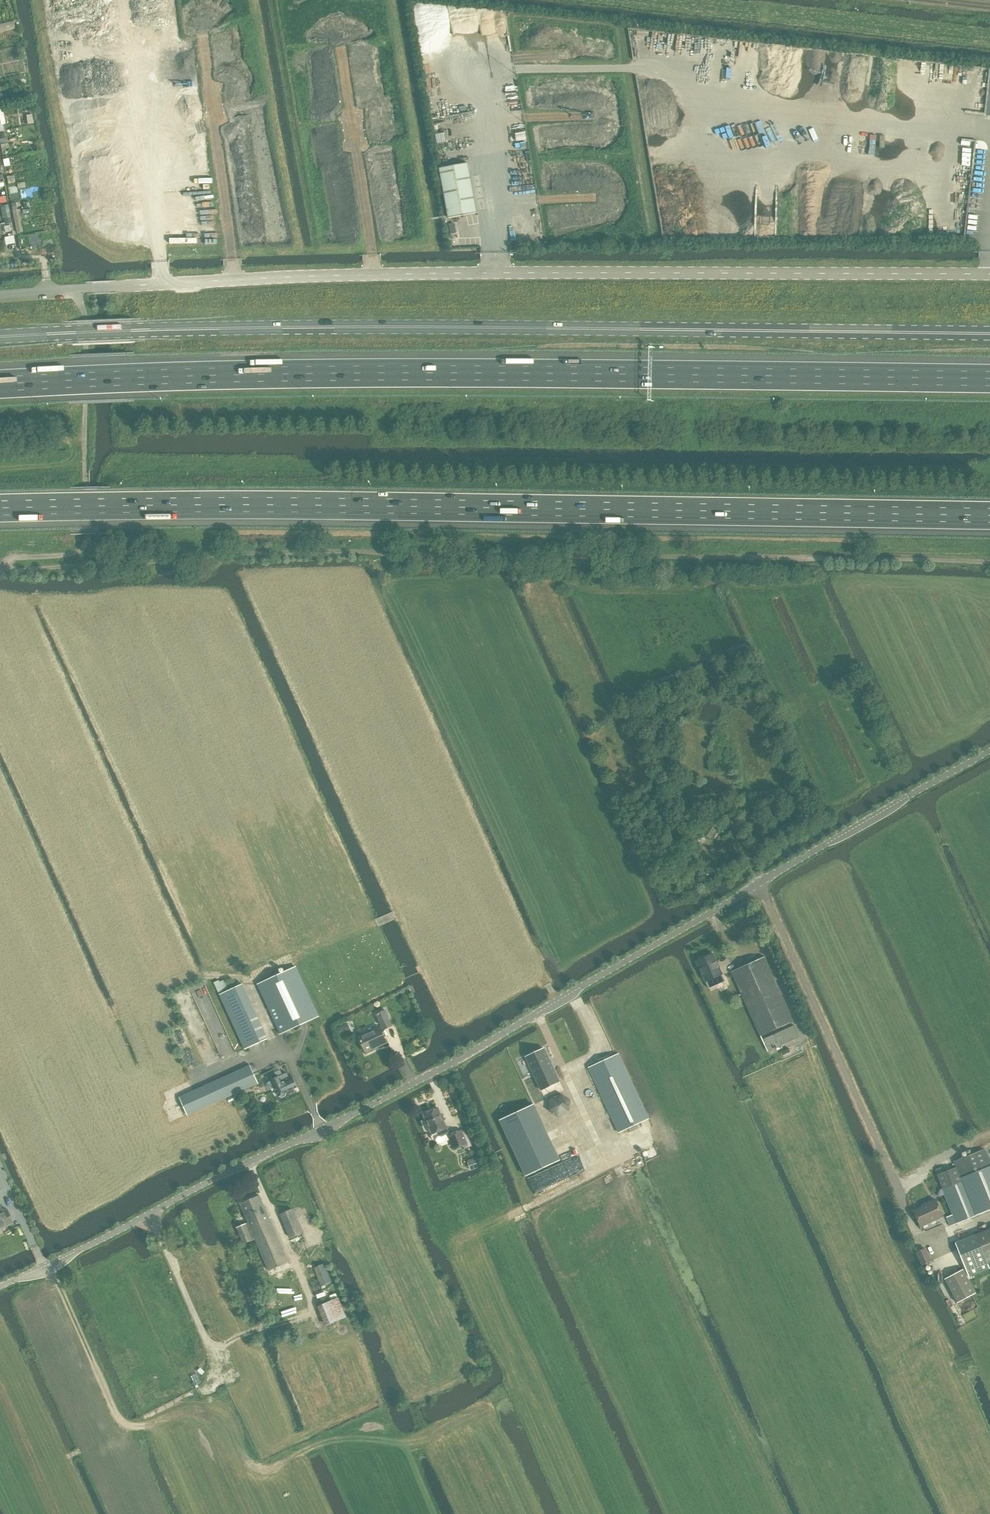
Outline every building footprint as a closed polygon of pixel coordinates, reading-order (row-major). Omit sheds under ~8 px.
[(477,213),(467,163),(439,168),(448,218),(477,213)] [(114,244),(111,248),(125,259),(128,254),(114,244)] [(752,839),(761,835),(754,821),(745,826),(752,839)] [(709,825),(703,834),(711,839),(716,830),(709,825)] [(697,846),(706,842),(702,833),(693,837),(697,846)] [(747,920),(739,925),(742,931),(751,927),(747,920)] [(706,981),(722,974),(713,954),(697,962),(706,981)] [(761,1036),(794,1021),(765,958),(732,972),(761,1036)] [(297,967),(258,985),(281,1034),(320,1016),(297,967)] [(219,980),(214,983),(219,995),(220,995),(229,991),(224,980),(220,982),(219,980)] [(244,986),(221,996),(245,1049),(268,1039),(244,986)] [(383,1030),(392,1026),(385,1010),(376,1014),(383,1030)] [(348,1023),(337,1028),(340,1036),(351,1031),(348,1023)] [(365,1052),(387,1043),(380,1027),(359,1037),(365,1052)] [(767,1051),(800,1036),(796,1027),(763,1041),(767,1051)] [(544,1049),(526,1057),(541,1091),(560,1082),(544,1049)] [(618,1132),(622,1131),(649,1118),(619,1054),(589,1068),(618,1132)] [(250,1065),(179,1097),(188,1116),(258,1083),(250,1065)] [(272,1080),(273,1081),(268,1083),(271,1089),(276,1087),(280,1096),(281,1096),(283,1097),(286,1095),(287,1093),(288,1092),(298,1087),(293,1077),(290,1079),(288,1073),(283,1075),(281,1071),(276,1073),(278,1077),(272,1080)] [(550,1099),(549,1111),(558,1117),(569,1112),(570,1101),(560,1094),(550,1099)] [(534,1105),(500,1120),(526,1176),(560,1160),(534,1105)] [(438,1108),(423,1114),(432,1134),(437,1132),(438,1135),(438,1136),(439,1136),(440,1136),(449,1132),(444,1120),(445,1120),(443,1114),(441,1115),(438,1108)] [(462,1130),(448,1136),(454,1150),(467,1144),(462,1130)] [(957,1167),(937,1175),(953,1214),(946,1217),(950,1226),(989,1210),(989,1162),(985,1149),(954,1161),(957,1167)] [(476,1160),(468,1163),(470,1169),(470,1170),(478,1167),(476,1160)] [(289,1263),(260,1196),(241,1204),(249,1222),(237,1228),(244,1244),(256,1239),(269,1271),(289,1263)] [(921,1227),(943,1216),(936,1200),(926,1204),(926,1206),(914,1212),(921,1227)] [(13,1223),(6,1208),(0,1211),(0,1229),(13,1223)] [(293,1209),(280,1215),(290,1238),(302,1233),(293,1209)] [(955,1244),(969,1277),(989,1268),(988,1264),(989,1263),(989,1230),(955,1244)] [(923,1265),(931,1261),(925,1248),(917,1252),(923,1265)] [(257,1257),(251,1260),(255,1271),(262,1268),(257,1257)] [(321,1286),(331,1282),(324,1263),(313,1267),(321,1286)] [(944,1279),(957,1303),(976,1293),(963,1269),(944,1279)] [(333,1286),(315,1293),(328,1325),(347,1317),(333,1286)] [(269,1299),(266,1303),(268,1308),(273,1308),(276,1304),(274,1300),(269,1299)]
